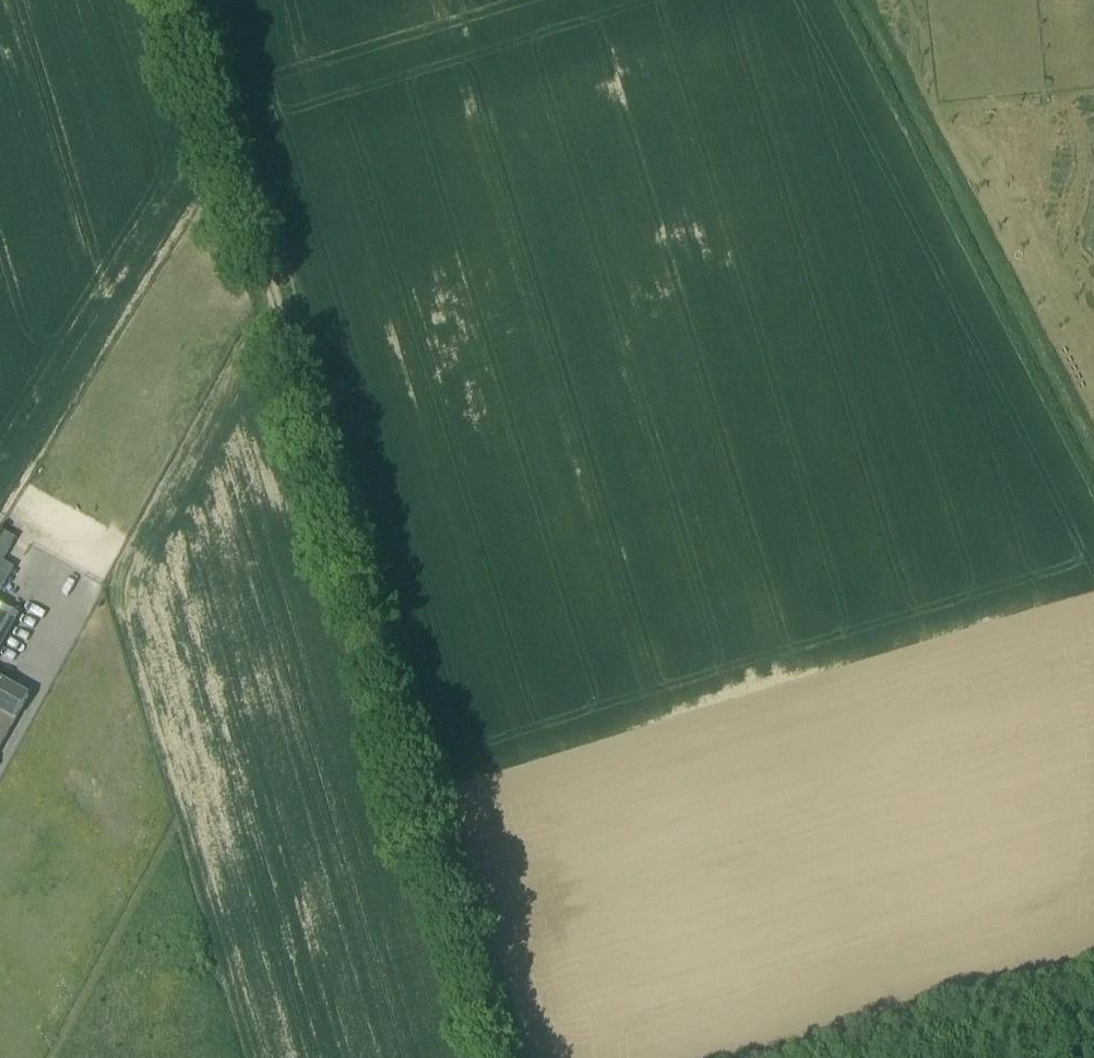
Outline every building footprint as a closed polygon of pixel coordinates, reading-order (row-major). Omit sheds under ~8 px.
[(14,568),(2,561),(15,538),(5,532),(0,541),(0,590),(1,590),(14,568)] [(1,681),(0,680),(0,747),(29,697),(1,681)]
